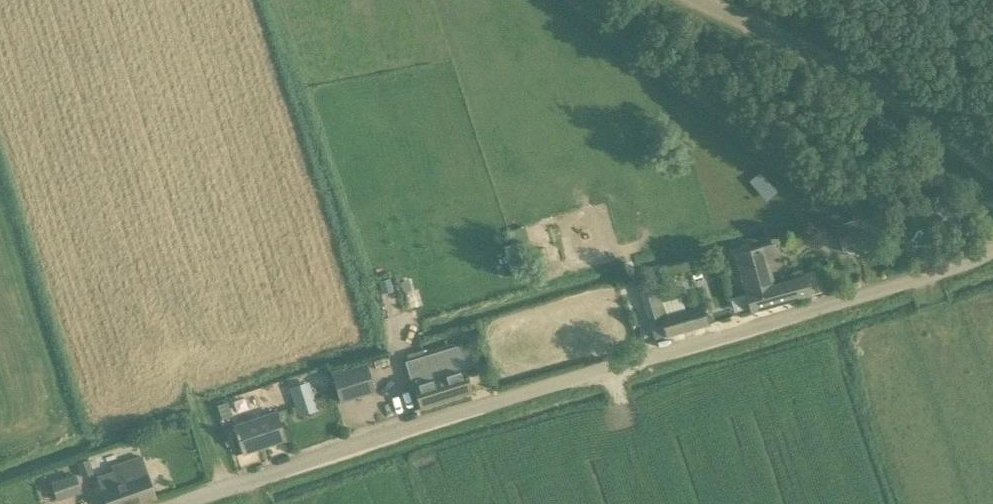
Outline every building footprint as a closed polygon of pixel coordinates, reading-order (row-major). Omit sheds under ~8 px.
[(865,241),(876,237),(870,218),(859,221),(859,219),(835,225),(841,248),(865,241)] [(952,239),(965,232),(959,222),(946,229),(952,239)] [(503,247),(513,271),(522,267),(512,243),(503,247)] [(746,294),(775,286),(774,284),(768,263),(777,261),(772,244),(735,255),(746,294)] [(818,272),(774,284),(775,286),(746,294),(751,311),(810,295),(822,291),(818,272)] [(393,290),(389,279),(379,282),(382,293),(393,290)] [(654,339),(665,336),(666,337),(709,325),(703,305),(660,316),(660,317),(649,320),(654,339)] [(420,408),(471,392),(457,346),(406,362),(420,408)] [(375,391),(367,364),(332,375),(341,402),(375,391)] [(300,414),(317,408),(308,382),(291,387),(300,414)] [(235,426),(244,453),(285,439),(276,413),(235,426)] [(122,463),(124,469),(98,477),(107,503),(137,503),(155,498),(142,457),(122,463)] [(75,474),(50,483),(57,501),(82,493),(75,474)]
